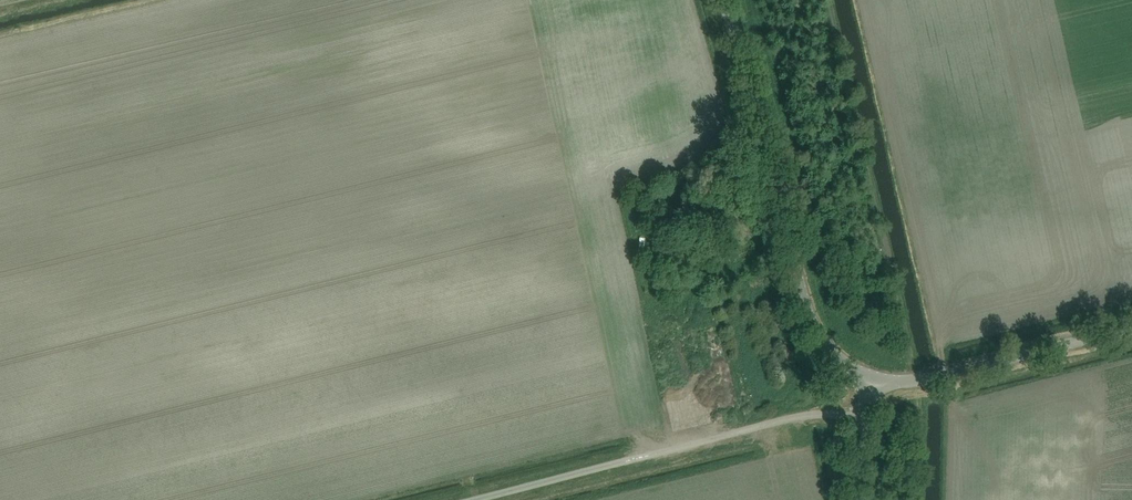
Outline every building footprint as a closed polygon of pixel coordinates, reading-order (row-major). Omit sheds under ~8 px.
[(671,232),(681,220),(669,209),(663,217),(666,220),(663,224),(671,232)]
